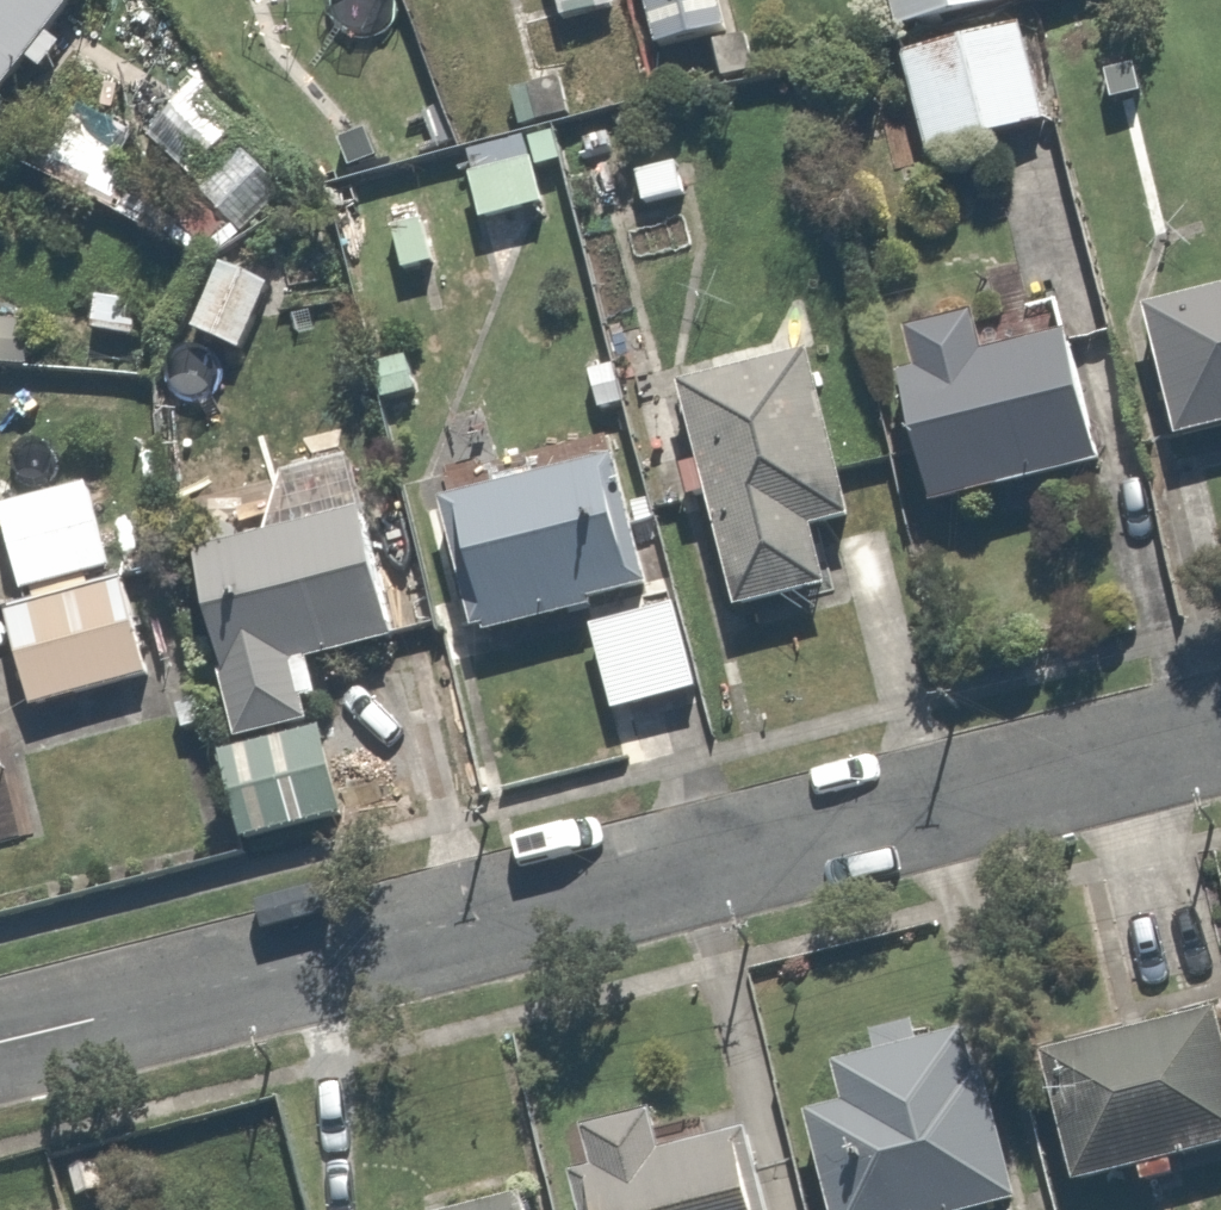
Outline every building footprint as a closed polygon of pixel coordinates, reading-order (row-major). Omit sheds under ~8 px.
[(14,119),(114,0),(0,0),(0,107),(14,119)] [(563,27),(625,11),(623,0),(556,0),(563,27)] [(669,54),(746,26),(737,0),(649,0),(669,54)] [(1036,17),(1032,0),(898,0),(909,48),(1036,17)] [(1036,17),(909,48),(936,157),(1062,126),(1036,17)] [(253,113),(209,74),(156,134),(200,172),(253,113)] [(139,162),(57,121),(28,178),(111,219),(139,162)] [(555,137),(464,145),(471,224),(561,216),(555,137)] [(279,191),(242,152),(198,194),(235,233),(279,191)] [(235,233),(198,194),(156,234),(194,273),(235,233)] [(286,295),(227,266),(194,332),(252,361),(286,295)] [(1155,319),(1187,448),(1220,439),(1220,302),(1155,319)] [(923,376),(907,379),(932,508),(1127,470),(1102,341),(1039,354),(1032,318),(916,341),(923,376)] [(786,376),(690,400),(707,468),(690,472),(698,503),(716,498),(747,622),(840,599),(823,531),(870,519),(849,437),(804,448),(786,376)] [(630,420),(440,468),(485,645),(606,614),(631,713),(700,695),(630,420)] [(101,483),(1,510),(24,597),(125,570),(101,483)] [(373,508),(190,558),(241,746),(333,722),(316,659),(407,634),(373,508)] [(125,570),(24,597),(2,603),(34,719),(186,678),(163,595),(134,603),(125,570)] [(1076,1194),(1220,1155),(1220,1022),(1043,1069),(1076,1194)] [(1030,1202),(982,1034),(843,1073),(853,1106),(798,1122),(823,1209),(1003,1209),(1030,1202)] [(741,1091),(592,1126),(603,1172),(579,1177),(587,1209),(769,1209),(741,1091)] [(498,1209),(544,1209),(540,1198),(498,1209)]
